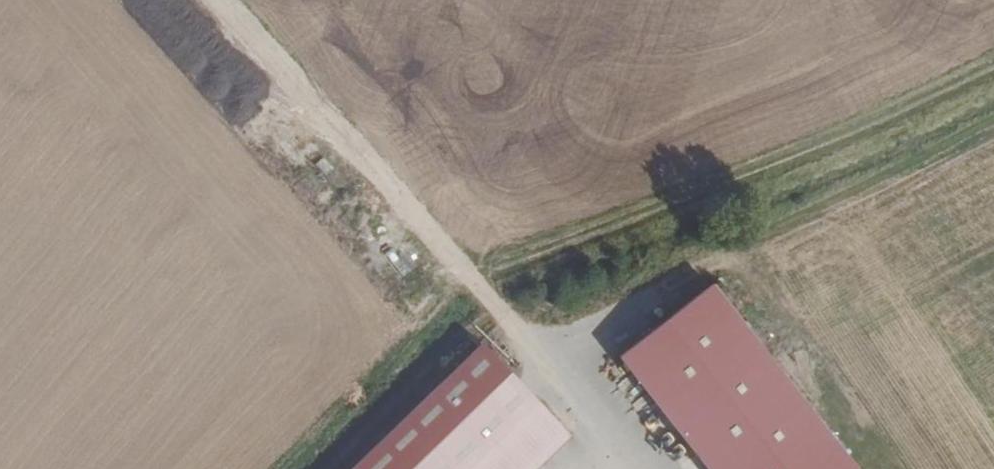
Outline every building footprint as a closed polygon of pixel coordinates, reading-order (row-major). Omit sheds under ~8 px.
[(620,355),(711,468),(856,468),(710,284),(620,355)] [(351,468),(466,468),(537,400),(482,343),(351,468)] [(466,468),(534,468),(571,434),(537,400),(466,468)]
